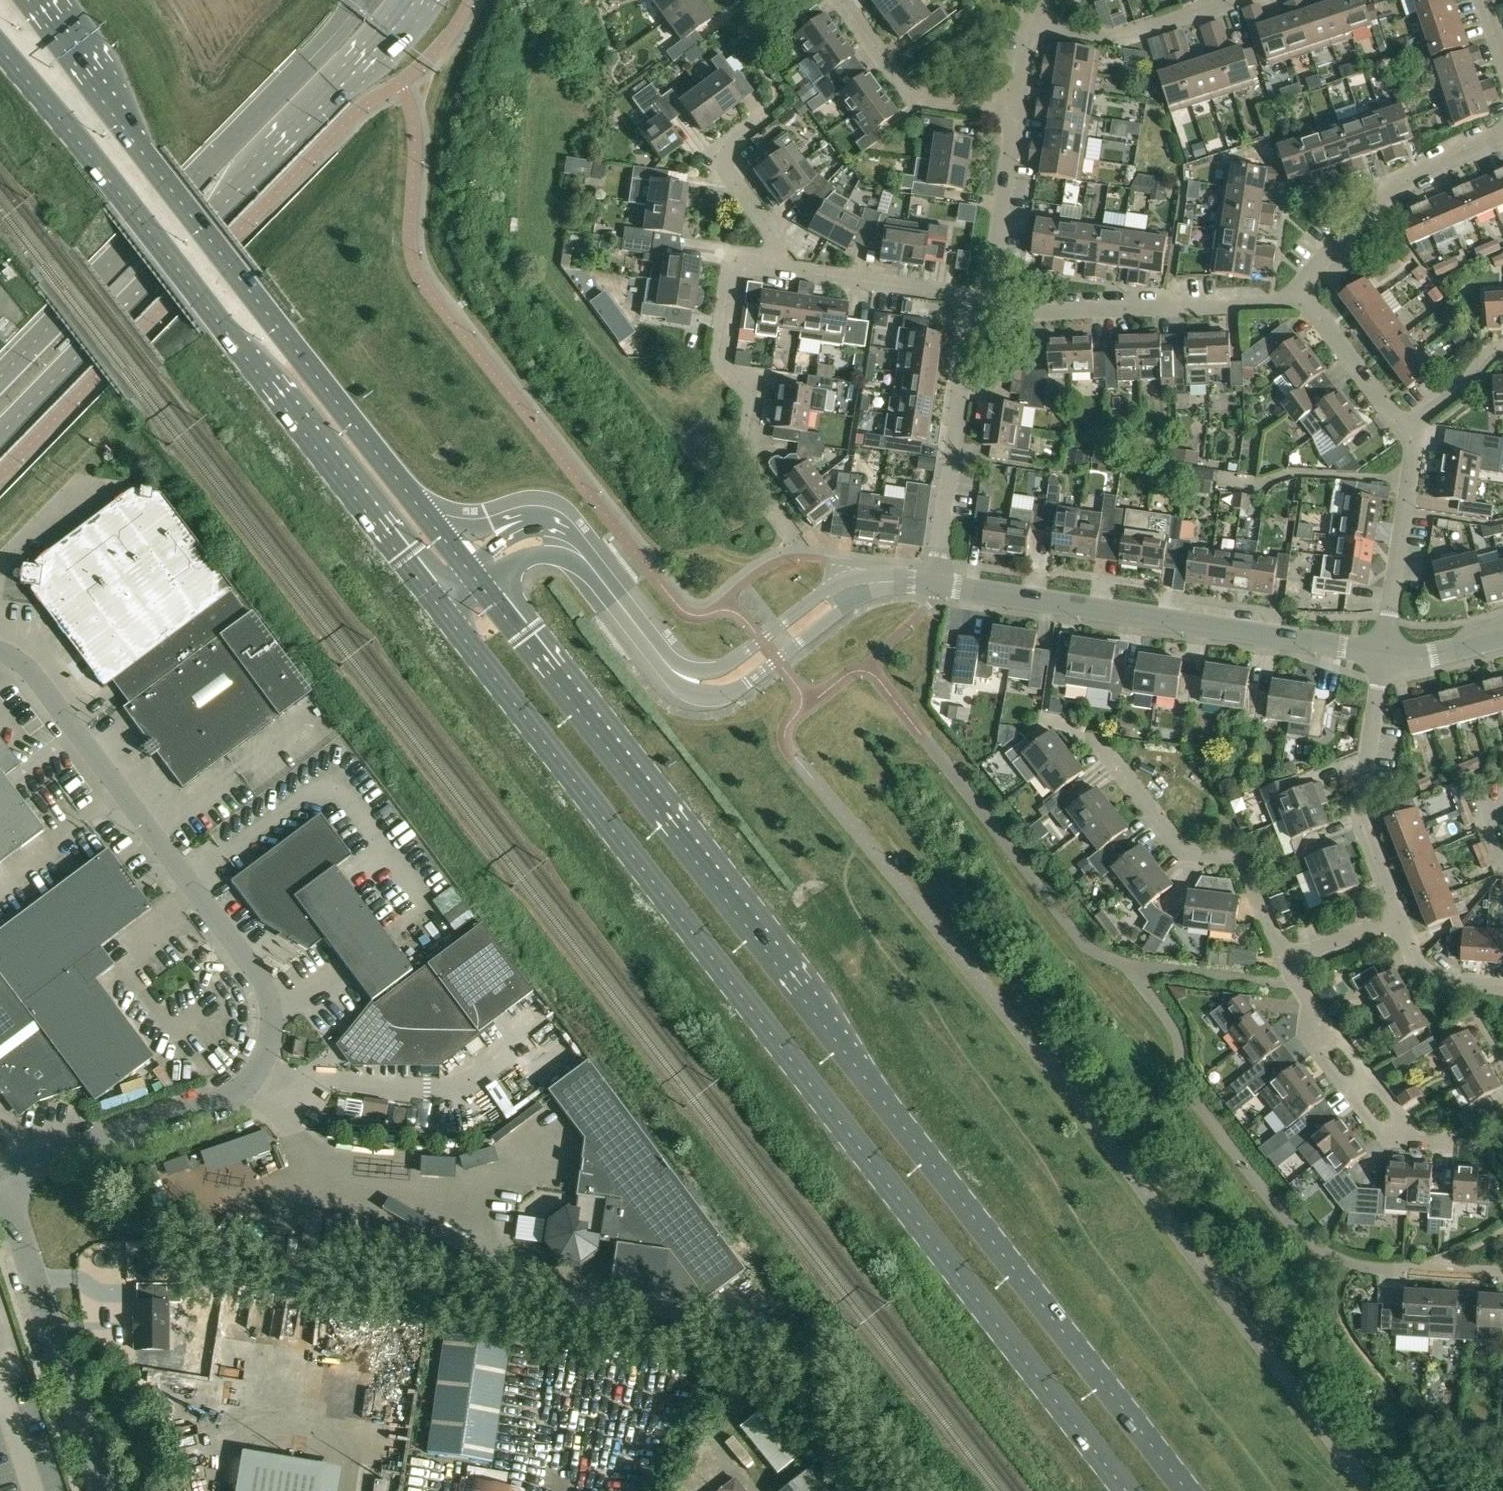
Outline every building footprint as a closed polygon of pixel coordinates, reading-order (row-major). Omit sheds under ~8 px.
[(667,21),(696,0),(654,0),(653,1),(667,21)] [(702,41),(695,32),(711,20),(696,0),(667,21),(682,41),(666,53),(673,63),(702,41)] [(884,19),(909,0),(870,0),(884,19)] [(928,32),(947,18),(940,8),(928,17),(915,0),(909,0),(884,19),(899,39),(921,23),(928,32)] [(1310,10),(1307,0),(1296,0),(1294,1),(1311,52),(1331,45),(1319,7),(1310,10)] [(1319,7),(1331,45),(1353,38),(1352,33),(1351,34),(1340,0),(1328,0),(1329,4),(1319,7)] [(1351,34),(1352,33),(1372,27),(1377,41),(1384,38),(1373,4),(1366,7),(1364,0),(1340,0),(1351,34)] [(1419,14),(1454,2),(1453,0),(1414,0),(1419,14)] [(1289,17),(1278,21),(1290,59),(1311,52),(1294,1),(1284,4),(1289,17)] [(1419,14),(1426,36),(1461,24),(1454,2),(1419,14)] [(1125,14),(1112,19),(1115,28),(1129,24),(1125,14)] [(1378,16),(1381,26),(1388,24),(1385,14),(1378,16)] [(783,46),(794,37),(809,57),(838,35),(824,15),(803,30),(796,21),(775,36),(783,46)] [(1086,24),(1114,28),(1110,15),(1097,18),(1096,16),(1085,19),(1086,24)] [(1257,55),(1265,52),(1270,65),(1290,59),(1278,21),(1257,28),(1256,23),(1248,26),(1257,55)] [(1426,36),(1434,58),(1469,47),(1461,24),(1426,36)] [(809,57),(823,77),(811,85),(819,95),(839,79),(833,70),(853,55),(838,35),(809,57)] [(1253,48),(1244,51),(1242,48),(1232,51),(1227,37),(1216,41),(1233,92),(1255,85),(1249,68),(1258,66),(1253,48)] [(1210,58),(1200,61),(1212,99),(1233,92),(1216,41),(1205,45),(1210,58)] [(1467,49),(1468,52),(1431,64),(1438,86),(1476,73),(1472,64),(1483,60),(1478,45),(1467,49)] [(1061,46),(1059,57),(1045,55),(1044,65),(1097,73),(1100,52),(1061,46)] [(1140,51),(1141,62),(1150,61),(1147,52),(1140,51)] [(1200,61),(1191,64),(1187,51),(1175,55),(1192,105),(1212,99),(1200,61)] [(720,73),(700,88),(721,117),(741,102),(726,82),(736,75),(720,54),(711,61),(720,73)] [(1170,71),(1159,75),(1171,112),(1192,105),(1175,55),(1165,58),(1170,71)] [(1056,78),(1054,89),(1094,95),(1097,73),(1044,65),(1042,76),(1056,78)] [(837,95),(851,115),(881,93),(867,73),(846,89),(839,79),(819,95),(826,104),(837,95)] [(1438,86),(1445,106),(1496,89),(1492,79),(1479,83),(1476,73),(1438,86)] [(644,81),(632,90),(637,96),(649,87),(644,81)] [(681,146),(666,126),(676,119),(661,98),(652,85),(649,87),(637,96),(632,99),(651,125),(640,133),(661,161),(681,146)] [(700,88),(680,102),(671,90),(661,98),(676,119),(686,111),(701,131),(721,117),(700,88)] [(1054,89),(1053,100),(1038,97),(1037,108),(1090,116),(1094,95),(1054,89)] [(1452,128),(1489,115),(1486,105),(1500,100),(1496,89),(1445,106),(1452,128)] [(796,93),(804,105),(808,103),(800,90),(796,93)] [(855,143),(862,153),(882,138),(876,129),(896,113),(881,93),(851,115),(866,135),(855,143)] [(813,113),(825,104),(819,95),(807,104),(813,113)] [(792,106),(800,116),(808,110),(801,101),(792,106)] [(1403,143),(1412,140),(1414,140),(1402,102),(1380,109),(1397,160),(1408,157),(1403,143)] [(1050,121),(1048,132),(1087,138),(1090,116),(1037,108),(1036,118),(1050,121)] [(1372,153),(1382,150),(1386,164),(1397,160),(1380,109),(1360,116),(1372,153)] [(1360,116),(1339,122),(1356,173),(1367,170),(1362,157),(1372,153),(1360,116)] [(918,135),(934,137),(930,161),(966,167),(969,141),(945,138),(948,121),(921,117),(918,135)] [(1331,167),(1340,164),(1345,177),(1356,173),(1339,122),(1319,129),(1331,167)] [(1130,123),(1128,134),(1140,136),(1142,124),(1130,123)] [(1319,129),(1298,136),(1315,187),(1326,184),(1321,170),(1331,167),(1319,129)] [(1048,132),(1046,143),(1032,141),(1030,151),(1084,159),(1087,138),(1048,132)] [(766,148),(772,157),(753,172),(766,189),(795,167),(782,151),(794,142),(787,133),(766,148)] [(1277,143),(1289,181),(1300,177),(1304,191),(1315,187),(1298,136),(1277,143)] [(1041,176),(1081,182),(1084,159),(1030,151),(1029,162),(1043,164),(1041,176)] [(852,173),(847,153),(825,158),(830,178),(852,173)] [(936,199),(937,187),(962,191),(966,167),(930,161),(916,159),(913,177),(901,175),(899,188),(911,190),(910,195),(936,199)] [(593,163),(591,178),(600,179),(605,176),(607,165),(593,163)] [(1266,167),(1265,170),(1228,165),(1225,187),(1264,193),(1265,183),(1276,184),(1278,168),(1266,167)] [(632,180),(651,182),(648,206),(683,211),(687,187),(661,183),(663,171),(634,167),(632,180)] [(795,167),(766,189),(771,196),(767,199),(774,207),(778,205),(779,207),(798,193),(807,204),(827,182),(817,174),(808,184),(795,167)] [(1483,179),(1495,209),(1502,205),(1502,171),(1483,179)] [(1144,188),(1152,189),(1154,179),(1154,176),(1145,175),(1145,177),(1144,188)] [(1483,179),(1462,188),(1474,218),(1495,209),(1483,179)] [(804,228),(808,230),(808,231),(827,242),(843,213),(849,202),(833,193),(835,190),(827,182),(807,204),(807,205),(797,216),(807,221),(804,228)] [(1225,187),(1222,208),(1275,217),(1277,205),(1262,203),(1264,193),(1225,187)] [(1462,188),(1441,197),(1453,226),(1474,218),(1462,188)] [(1152,191),(1151,200),(1162,201),(1163,192),(1152,191)] [(1441,197),(1420,206),(1436,245),(1437,245),(1435,241),(1439,240),(1436,234),(1453,226),(1441,197)] [(648,206),(644,231),(624,228),(624,234),(616,233),(615,238),(656,244),(658,233),(680,236),(683,211),(648,206)] [(973,225),(976,208),(966,206),(964,224),(973,225)] [(1410,245),(1411,244),(1428,237),(1432,247),(1436,245),(1420,206),(1398,215),(1410,245)] [(1222,208),(1219,229),(1257,235),(1259,226),(1273,227),(1275,217),(1222,208)] [(857,230),(869,237),(876,212),(864,209),(860,223),(843,213),(827,242),(846,251),(857,230)] [(879,261),(900,264),(905,233),(894,231),(895,224),(886,223),(888,216),(876,212),(869,237),(882,239),(879,261)] [(943,255),(947,227),(950,227),(951,218),(936,215),(935,225),(927,224),(925,236),(905,233),(900,264),(922,267),(924,252),(943,255)] [(1043,256),(1041,271),(1053,272),(1060,219),(1038,216),(1037,226),(1027,224),(1024,247),(1034,249),(1033,255),(1043,256)] [(1064,274),(1066,260),(1076,261),(1082,222),(1060,219),(1053,272),(1064,274)] [(1087,263),(1085,277),(1095,278),(1103,225),(1082,222),(1076,261),(1087,263)] [(1107,280),(1109,266),(1119,268),(1125,229),(1103,225),(1095,278),(1107,280)] [(1129,269),(1127,283),(1138,285),(1146,232),(1125,229),(1119,268),(1129,269)] [(1276,249),(1256,246),(1257,235),(1219,229),(1215,251),(1274,260),(1276,249)] [(1149,287),(1151,272),(1163,274),(1169,235),(1146,232),(1138,285),(1149,287)] [(655,256),(656,244),(615,238),(615,244),(622,245),(621,251),(655,256)] [(1497,240),(1486,245),(1490,253),(1501,249),(1497,240)] [(1479,258),(1490,253),(1486,245),(1475,250),(1479,258)] [(1406,263),(1413,257),(1406,247),(1399,253),(1406,263)] [(1251,279),(1253,268),(1273,271),(1274,260),(1215,251),(1212,274),(1222,275),(1251,279)] [(1502,265),(1502,255),(1493,259),(1496,267),(1502,265)] [(664,257),(661,282),(696,287),(700,262),(664,257)] [(1456,258),(1444,263),(1448,271),(1460,266),(1456,258)] [(1444,263),(1434,267),(1437,275),(1448,271),(1444,263)] [(1427,276),(1420,267),(1413,272),(1420,282),(1427,276)] [(1340,296),(1354,316),(1380,297),(1366,278),(1340,296)] [(692,311),(693,307),(697,308),(701,305),(703,293),(700,289),(696,289),(696,287),(661,282),(657,306),(642,304),(640,316),(666,320),(668,308),(692,311)] [(795,296),(783,294),(778,328),(799,332),(806,285),(797,284),(795,296)] [(799,332),(800,332),(799,340),(819,343),(825,300),(811,298),(813,286),(806,285),(799,332)] [(1436,303),(1444,297),(1445,296),(1437,286),(1429,292),(1436,303)] [(747,305),(743,330),(755,332),(754,335),(776,338),(778,328),(783,294),(761,291),(759,306),(747,305)] [(1502,327),(1502,295),(1486,296),(1488,328),(1502,327)] [(1354,316),(1368,334),(1393,315),(1380,297),(1354,316)] [(848,304),(825,300),(819,343),(842,346),(842,344),(864,348),(868,322),(846,319),(848,304)] [(904,313),(911,314),(912,303),(906,302),(904,313)] [(1439,315),(1445,324),(1453,318),(1447,310),(1439,315)] [(1368,334),(1381,352),(1407,333),(1393,315),(1368,334)] [(908,330),(904,353),(939,358),(942,335),(927,333),(928,321),(903,317),(901,329),(908,330)] [(1460,323),(1448,332),(1458,348),(1471,337),(1460,323)] [(1188,395),(1187,386),(1209,385),(1208,368),(1209,368),(1207,333),(1185,334),(1186,363),(1175,363),(1174,363),(1175,376),(1176,395),(1188,395)] [(1242,387),(1243,387),(1243,369),(1243,362),(1242,362),(1231,362),(1230,333),(1207,333),(1209,368),(1230,368),(1231,387),(1236,387),(1242,387)] [(1381,352),(1395,370),(1420,351),(1407,333),(1381,352)] [(1174,351),(1162,351),(1161,335),(1139,336),(1141,380),(1163,379),(1163,377),(1175,376),(1174,363),(1175,363),(1174,351)] [(1117,352),(1104,353),(1105,378),(1106,378),(1106,389),(1119,389),(1119,381),(1141,380),(1139,336),(1117,337),(1117,352)] [(1264,338),(1242,355),(1242,362),(1243,362),(1243,369),(1256,368),(1271,357),(1284,374),(1313,354),(1299,336),(1276,353),(1264,338)] [(1104,353),(1093,353),(1093,337),(1070,338),(1071,373),(1094,372),(1094,379),(1105,378),(1104,353)] [(1049,370),(1024,371),(1022,382),(1033,385),(1034,396),(1046,398),(1049,374),(1071,373),(1070,338),(1048,339),(1049,370)] [(1435,371),(1434,370),(1420,351),(1395,370),(1409,389),(1435,371)] [(863,354),(854,353),(852,367),(862,368),(863,354)] [(904,353),(901,373),(936,379),(939,358),(904,353)] [(868,354),(866,368),(874,369),(876,355),(868,354)] [(1326,372),(1313,354),(1284,374),(1275,381),(1288,399),(1282,403),(1289,413),(1310,398),(1303,389),(1326,372)] [(818,364),(816,376),(832,379),(834,366),(818,364)] [(795,366),(794,373),(801,374),(802,367),(795,366)] [(866,368),(864,383),(871,384),(874,369),(866,368)] [(901,373),(898,395),(933,400),(936,379),(901,373)] [(807,376),(805,388),(777,384),(774,405),(809,410),(812,389),(831,392),(832,385),(840,387),(841,381),(807,376)] [(1502,415),(1502,377),(1494,378),(1497,415),(1502,415)] [(376,380),(363,379),(362,392),(376,393),(376,380)] [(1020,394),(1018,405),(989,401),(986,423),(1020,428),(1023,406),(1045,409),(1046,398),(1034,396),(1033,385),(1022,382),(1012,381),(1011,393),(1020,394)] [(1313,437),(1324,429),(1353,408),(1340,391),(1317,408),(1310,398),(1289,413),(1296,423),(1300,420),(1313,437)] [(887,410),(895,414),(895,416),(930,421),(933,400),(898,395),(898,397),(889,397),(887,410)] [(869,398),(862,397),(859,412),(867,413),(869,398)] [(833,436),(806,432),(809,410),(774,405),(774,408),(770,408),(768,410),(766,421),(768,423),(771,424),(771,428),(799,432),(797,443),(823,447),(832,449),(833,436)] [(1351,453),(1343,443),(1366,426),(1353,408),(1324,429),(1338,447),(1324,457),(1331,467),(1351,453)] [(816,409),(815,423),(830,423),(830,410),(816,409)] [(863,446),(909,453),(911,441),(926,444),(930,421),(895,416),(887,415),(883,437),(865,434),(865,436),(857,435),(856,444),(864,445),(863,446)] [(1036,453),(1027,451),(1031,430),(1020,428),(986,423),(983,445),(992,446),(989,458),(1034,465),(1036,453)] [(1473,447),(1502,451),(1502,443),(1502,439),(1469,434),(1468,445),(1474,446),(1473,447)] [(1093,448),(1097,449),(1101,448),(1102,442),(1097,438),(1092,440),(1091,446),(1093,448)] [(778,481),(792,500),(820,479),(807,461),(810,458),(821,459),(823,447),(797,443),(795,455),(789,455),(782,460),(781,458),(780,459),(778,457),(775,457),(772,458),(770,459),(768,462),(767,464),(769,467),(768,467),(778,481)] [(1103,446),(1103,454),(1118,456),(1118,447),(1103,446)] [(1443,454),(1440,476),(1478,482),(1479,471),(1499,474),(1502,451),(1473,447),(1472,458),(1443,454)] [(1066,464),(1084,467),(1087,452),(1069,449),(1066,464)] [(1173,460),(1198,464),(1199,453),(1174,449),(1173,460)] [(1092,455),(1091,463),(1099,464),(1101,457),(1092,455)] [(934,459),(918,456),(916,469),(932,471),(934,459)] [(1126,462),(1125,470),(1138,471),(1139,464),(1126,462)] [(1229,463),(1228,470),(1237,471),(1238,464),(1229,463)] [(862,477),(850,475),(849,485),(845,514),(856,516),(853,541),(875,544),(882,499),(860,496),(862,477)] [(1049,483),(1048,486),(1057,487),(1058,477),(1049,476),(1049,483)] [(1475,503),(1478,482),(1440,476),(1437,497),(1475,503)] [(813,527),(833,512),(845,514),(849,485),(836,483),(834,497),(820,479),(792,500),(813,527)] [(1191,490),(1199,491),(1198,494),(1210,494),(1212,482),(1199,480),(1199,481),(1193,480),(1191,490)] [(1380,499),(1362,496),(1363,484),(1341,482),(1340,492),(1334,492),(1331,514),(1377,521),(1380,499)] [(926,522),(931,487),(931,486),(906,483),(903,502),(882,499),(875,544),(897,547),(901,518),(926,522)] [(22,566),(19,585),(31,586),(30,590),(54,622),(69,642),(103,688),(106,686),(112,681),(129,704),(219,637),(250,614),(233,591),(160,494),(159,494),(152,492),(153,488),(140,486),(139,491),(132,489),(34,563),(33,568),(22,566)] [(1051,554),(1074,557),(1081,512),(1058,509),(1060,500),(1061,487),(1057,487),(1048,486),(1047,498),(1046,506),(1047,506),(1044,523),(1044,524),(1055,525),(1051,554)] [(1100,532),(1111,534),(1112,534),(1116,509),(1115,509),(1117,496),(1105,494),(1102,515),(1081,512),(1074,557),(1096,560),(1100,532)] [(1243,495),(1236,494),(1234,508),(1241,509),(1243,495)] [(1250,496),(1243,495),(1241,509),(1248,511),(1250,496)] [(974,522),(975,522),(987,523),(983,552),(1005,555),(1012,509),(1011,509),(1009,520),(988,517),(991,498),(978,496),(974,522)] [(1494,505),(1485,504),(1483,516),(1492,518),(1494,505)] [(1031,530),(1042,531),(1043,531),(1044,524),(1044,523),(1047,506),(1046,506),(1034,505),(1033,512),(1012,509),(1005,555),(1027,558),(1031,530)] [(1119,564),(1142,567),(1150,514),(1127,511),(1127,510),(1116,509),(1112,534),(1123,536),(1119,564)] [(1171,517),(1150,514),(1142,567),(1163,570),(1167,542),(1179,544),(1183,522),(1183,519),(1171,517)] [(1374,542),(1377,521),(1331,514),(1330,514),(1333,515),(1330,536),(1341,538),(1374,542)] [(1448,521),(1438,519),(1437,527),(1447,529),(1448,521)] [(1459,522),(1448,521),(1447,529),(1458,531),(1459,522)] [(1186,582),(1207,585),(1212,551),(1191,548),(1192,541),(1189,541),(1191,523),(1183,522),(1179,544),(1176,566),(1188,568),(1186,582)] [(1299,523),(1298,531),(1313,533),(1314,525),(1299,523)] [(1491,527),(1481,525),(1484,537),(1493,535),(1491,527)] [(1491,527),(1493,535),(1502,533),(1502,529),(1502,525),(1492,528),(1491,527)] [(1298,531),(1297,538),(1312,540),(1313,533),(1298,531)] [(1341,538),(1338,559),(1370,564),(1374,542),(1341,538)] [(1207,585),(1229,588),(1234,554),(1212,551),(1207,585)] [(1442,555),(1444,562),(1433,565),(1442,600),(1464,595),(1454,560),(1455,560),(1453,553),(1442,555)] [(1229,588),(1251,591),(1256,557),(1234,554),(1229,588)] [(1275,579),(1286,581),(1287,581),(1291,556),(1279,554),(1278,560),(1256,557),(1251,591),(1273,595),(1275,579)] [(1477,554),(1455,560),(1454,560),(1464,595),(1484,590),(1485,590),(1479,568),(1480,568),(1477,554)] [(1367,585),(1370,564),(1338,559),(1325,557),(1322,578),(1315,577),(1312,594),(1324,596),(1325,592),(1350,595),(1351,582),(1367,585)] [(1480,568),(1479,568),(1485,590),(1484,590),(1488,604),(1502,600),(1502,575),(1500,563),(1480,568)] [(129,704),(123,708),(137,728),(149,744),(143,748),(149,758),(157,754),(183,788),(279,717),(311,693),(252,612),(250,614),(219,637),(129,704)] [(981,639),(977,664),(975,677),(989,680),(992,677),(994,666),(1009,669),(1010,669),(1016,631),(994,628),(992,641),(981,639)] [(1045,665),(1033,663),(1037,635),(1016,631),(1010,669),(1009,669),(1009,677),(1030,681),(1029,687),(1042,689),(1045,665)] [(975,677),(977,664),(981,639),(960,636),(953,684),(974,687),(975,677)] [(1064,680),(1068,677),(1090,680),(1096,643),(1073,640),(1071,652),(1058,650),(1054,678),(1064,680)] [(1112,693),(1121,694),(1122,695),(1125,671),(1126,664),(1114,663),(1116,646),(1096,643),(1090,680),(1110,683),(1113,687),(1112,693)] [(1135,693),(1156,696),(1161,659),(1139,656),(1137,672),(1125,671),(1122,695),(1131,696),(1135,693)] [(1193,680),(1180,679),(1182,662),(1161,659),(1156,696),(1177,699),(1179,703),(1189,704),(1193,680)] [(1198,706),(1201,703),(1223,706),(1229,669),(1207,666),(1204,682),(1193,680),(1189,704),(1198,706)] [(1246,719),(1255,720),(1259,696),(1260,690),(1247,689),(1250,672),(1229,669),(1223,706),(1244,709),(1247,713),(1246,719)] [(1493,681),(1501,712),(1502,712),(1502,679),(1493,681)] [(1493,681),(1471,687),(1479,718),(1501,712),(1493,681)] [(1268,719),(1289,722),(1294,685),(1273,682),(1271,698),(1259,696),(1255,720),(1264,722),(1268,719)] [(1326,706),(1314,705),(1316,688),(1294,685),(1289,722),(1310,725),(1309,736),(1321,738),(1326,706)] [(1471,687),(1449,693),(1457,724),(1479,718),(1471,687)] [(1449,693),(1427,698),(1435,729),(1457,724),(1449,693)] [(1404,704),(1412,735),(1435,729),(1427,698),(1404,704)] [(950,706),(948,719),(956,720),(958,707),(950,706)] [(971,709),(958,707),(956,720),(969,722),(971,709)] [(999,725),(997,745),(1002,747),(1021,733),(1015,725),(999,725)] [(1028,783),(1040,774),(1068,752),(1053,733),(1033,748),(1026,739),(1006,754),(1013,763),(1028,783)] [(0,863),(43,831),(23,805),(1,776),(13,767),(0,750),(0,863)] [(1040,774),(1055,793),(1043,802),(1045,805),(1039,810),(1044,816),(1050,811),(1050,812),(1070,796),(1063,787),(1083,772),(1068,752),(1040,774)] [(1482,767),(1478,759),(1467,763),(1470,772),(1482,767)] [(1459,776),(1470,772),(1467,763),(1455,768),(1459,776)] [(1227,776),(1231,793),(1244,790),(1240,774),(1227,776)] [(1418,783),(1421,791),(1433,787),(1430,778),(1418,783)] [(1320,782),(1297,791),(1292,779),(1261,791),(1266,804),(1273,824),(1328,802),(1320,782)] [(1050,812),(1058,821),(1065,831),(1069,828),(1076,837),(1112,809),(1097,790),(1078,805),(1070,796),(1050,812)] [(1466,800),(1457,804),(1462,815),(1470,812),(1466,800)] [(1328,825),(1320,806),(1328,803),(1328,802),(1273,824),(1286,855),(1294,852),(1294,853),(1317,843),(1313,831),(1328,825)] [(1386,820),(1395,842),(1425,830),(1416,808),(1386,820)] [(1088,859),(1095,869),(1116,853),(1109,844),(1127,829),(1112,809),(1076,837),(1076,838),(1085,831),(1100,850),(1088,859)] [(1475,823),(1470,812),(1462,815),(1466,826),(1475,823)] [(371,1002),(412,971),(335,868),(351,856),(320,815),(239,876),(231,882),(261,923),(308,951),(324,939),(371,1002)] [(1395,842),(1403,863),(1433,852),(1425,830),(1395,842)] [(1307,860),(1311,870),(1297,876),(1301,886),(1350,866),(1343,846),(1327,852),(1325,845),(1319,847),(1317,843),(1294,853),(1298,861),(1303,859),(1307,860)] [(1483,844),(1474,847),(1479,859),(1487,855),(1483,844)] [(1114,869),(1129,888),(1157,866),(1141,847),(1123,862),(1116,853),(1095,869),(1086,877),(1091,883),(1100,876),(1102,878),(1114,869)] [(94,1102),(153,1058),(95,981),(114,966),(100,947),(151,909),(107,850),(0,930),(0,976),(94,1102)] [(1403,863),(1412,884),(1441,873),(1433,852),(1403,863)] [(1492,866),(1487,855),(1479,859),(1483,870),(1492,866)] [(1077,865),(1085,876),(1094,869),(1086,858),(1077,865)] [(1129,888),(1144,907),(1139,910),(1148,922),(1143,930),(1154,936),(1167,914),(1158,908),(1152,901),(1172,886),(1157,866),(1129,888)] [(1325,914),(1348,905),(1343,892),(1358,887),(1350,866),(1301,886),(1305,896),(1310,909),(1321,904),(1322,906),(1315,909),(1318,917),(1325,914)] [(1412,884),(1420,905),(1450,894),(1441,873),(1412,884)] [(1186,927),(1210,930),(1217,880),(1203,878),(1194,893),(1190,893),(1186,927)] [(1239,899),(1235,898),(1230,882),(1217,880),(1210,930),(1235,933),(1239,899)] [(1459,916),(1458,916),(1450,894),(1420,905),(1429,927),(1451,919),(1453,926),(1462,923),(1459,916)] [(1154,936),(1164,942),(1177,920),(1167,914),(1154,936)] [(1450,958),(1462,958),(1462,961),(1485,962),(1488,931),(1464,929),(1462,923),(1453,926),(1455,931),(1452,931),(1450,958)] [(533,992),(482,924),(373,1006),(340,1046),(350,1059),(353,1063),(438,1063),(533,992)] [(1106,932),(1112,940),(1121,933),(1115,926),(1106,932)] [(1488,931),(1485,962),(1502,964),(1502,932),(1488,931)] [(1232,949),(1230,964),(1255,968),(1258,953),(1232,949)] [(1358,990),(1364,987),(1376,1006),(1406,988),(1395,969),(1380,977),(1375,967),(1352,979),(1358,990)] [(33,1024),(0,979),(0,1092),(1,1094),(6,1090),(15,1103),(19,1108),(80,1087),(33,1024)] [(1318,993),(1326,1005),(1337,1000),(1338,996),(1332,986),(1318,993)] [(1376,1006),(1386,1024),(1417,1007),(1406,988),(1376,1006)] [(1386,1024),(1397,1043),(1392,1046),(1398,1057),(1412,1049),(1412,1048),(1420,1044),(1414,1034),(1428,1026),(1417,1007),(1386,1024)] [(1229,1031),(1242,1049),(1270,1028),(1257,1010),(1229,1031)] [(1242,1049),(1255,1066),(1230,1085),(1238,1095),(1248,1088),(1247,1087),(1267,1071),(1261,1062),(1284,1045),(1270,1028),(1242,1049)] [(1438,1048),(1448,1066),(1478,1049),(1468,1030),(1439,1047),(1434,1036),(1420,1044),(1412,1048),(1412,1049),(1418,1060),(1438,1048)] [(305,1042),(295,1040),(292,1055),(303,1057),(305,1042)] [(1448,1066),(1459,1086),(1490,1068),(1478,1049),(1448,1066)] [(552,1224),(548,1242),(560,1257),(578,1259),(593,1249),(594,1241),(612,1244),(615,1244),(609,1292),(696,1306),(704,1300),(743,1271),(725,1246),(697,1209),(587,1061),(547,1091),(584,1140),(584,1141),(576,1196),(574,1214),(566,1213),(552,1224)] [(1270,1085),(1284,1103),(1312,1081),(1299,1063),(1275,1081),(1267,1071),(1247,1087),(1248,1088),(1255,1097),(1270,1085)] [(1494,1106),(1487,1096),(1501,1088),(1490,1068),(1459,1086),(1470,1105),(1465,1108),(1466,1110),(1471,1118),(1494,1106)] [(1275,1109),(1288,1127),(1282,1131),(1289,1140),(1309,1125),(1302,1116),(1325,1098),(1312,1081),(1284,1103),(1275,1109)] [(1417,1086),(1410,1090),(1397,1097),(1403,1106),(1422,1095),(1417,1086)] [(1226,1104),(1234,1114),(1241,1107),(1234,1098),(1226,1104)] [(1466,1110),(1457,1115),(1464,1127),(1473,1122),(1471,1118),(1466,1110)] [(1312,1139),(1326,1156),(1354,1135),(1340,1117),(1317,1135),(1309,1125),(1289,1140),(1297,1151),(1312,1139)] [(1326,1156),(1339,1173),(1324,1185),(1344,1213),(1358,1188),(1344,1170),(1367,1152),(1354,1135),(1326,1156)] [(1259,1148),(1267,1159),(1269,1157),(1277,1151),(1268,1141),(1259,1148)] [(1277,1151),(1269,1157),(1276,1168),(1286,1160),(1278,1151),(1277,1151)] [(1389,1162),(1387,1190),(1359,1188),(1358,1188),(1344,1213),(1385,1215),(1385,1209),(1407,1211),(1411,1163),(1389,1162)] [(1433,1165),(1411,1163),(1407,1211),(1429,1212),(1428,1219),(1441,1220),(1443,1194),(1431,1193),(1433,1165)] [(1456,1167),(1454,1195),(1443,1194),(1441,1220),(1453,1220),(1454,1201),(1476,1203),(1479,1168),(1456,1167)] [(1406,1248),(1406,1257),(1415,1258),(1415,1251),(1412,1248),(1406,1248)] [(212,1280),(209,1302),(223,1304),(227,1281),(212,1280)] [(168,1302),(181,1302),(181,1284),(137,1284),(137,1302),(135,1302),(135,1320),(134,1320),(134,1331),(135,1331),(135,1349),(168,1349),(168,1302)] [(1407,1291),(1405,1311),(1393,1310),(1392,1336),(1414,1337),(1429,1338),(1432,1293),(1407,1291)] [(1458,1294),(1432,1293),(1429,1338),(1455,1339),(1455,1340),(1466,1340),(1468,1314),(1456,1314),(1458,1294)] [(1481,1297),(1469,1296),(1468,1314),(1466,1340),(1502,1342),(1502,1339),(1502,1297),(1481,1296),(1481,1297)] [(1363,1303),(1361,1333),(1373,1334),(1374,1304),(1363,1303)] [(509,1344),(454,1336),(443,1335),(433,1405),(431,1416),(426,1453),(434,1455),(491,1463),(509,1344)] [(1416,1395),(1415,1409),(1425,1409),(1426,1395),(1416,1395)] [(742,1421),(782,1466),(795,1455),(755,1410),(742,1421)] [(506,1486),(508,1473),(467,1467),(463,1490),(524,1490),(525,1489),(506,1486)] [(811,1467),(781,1490),(830,1490),(811,1467)] [(735,1478),(719,1490),(746,1490),(735,1478)]
